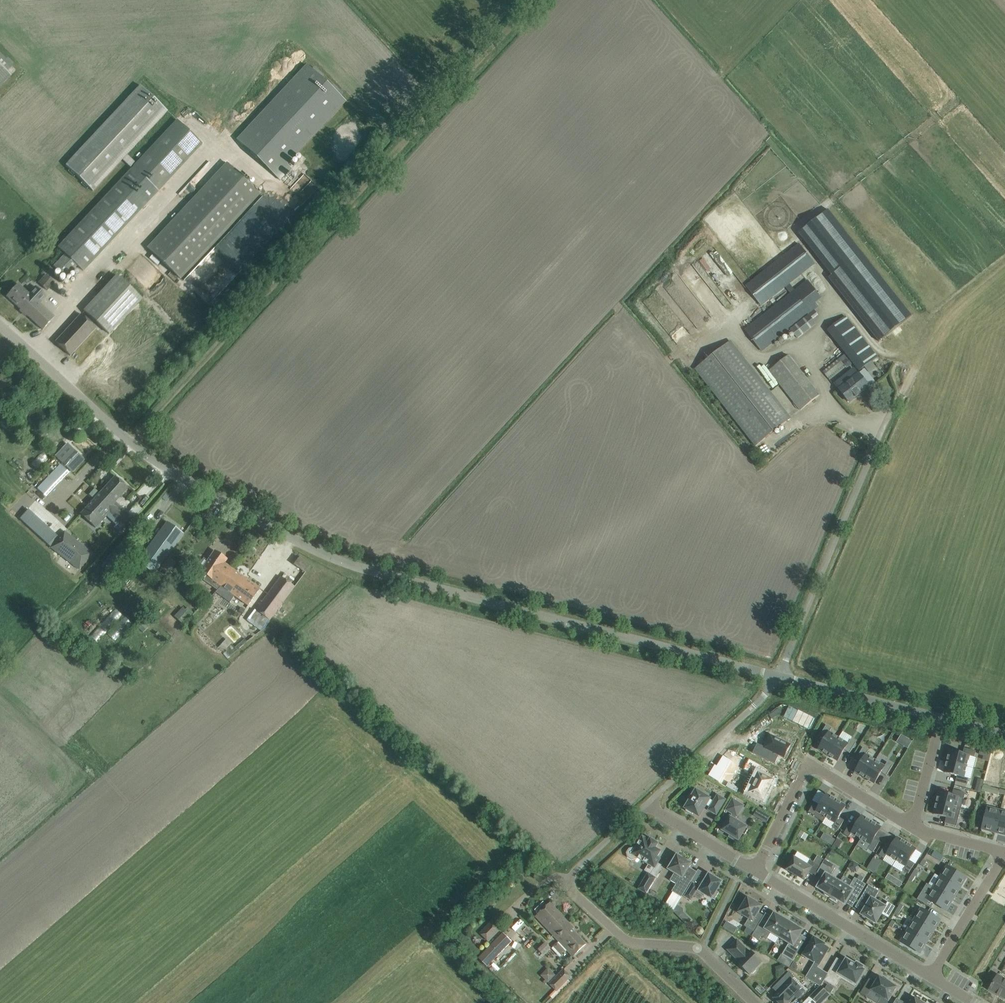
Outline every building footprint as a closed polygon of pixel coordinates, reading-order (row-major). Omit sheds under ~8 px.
[(11,75),(8,72),(13,66),(0,53),(0,86),(11,75)] [(306,65),(236,140),(281,181),(292,169),(288,165),(346,102),(306,65)] [(123,160),(133,169),(59,248),(65,254),(53,266),(65,278),(77,265),(84,271),(159,191),(203,144),(177,120),(137,164),(127,155),(168,112),(140,85),(66,166),(93,191),(123,160)] [(226,163),(147,248),(180,280),(260,194),(226,163)] [(809,225),(804,229),(837,271),(832,275),(828,278),(878,342),(909,317),(911,316),(911,315),(830,209),(809,225)] [(807,280),(800,286),(795,290),(790,283),(815,264),(799,244),(746,285),(762,305),(786,287),(791,293),(745,329),(762,351),(790,329),(798,338),(816,324),(812,319),(818,315),(814,310),(817,307),(813,301),(819,296),(807,280)] [(46,274),(38,283),(47,291),(55,282),(46,274)] [(83,311),(109,334),(141,298),(117,275),(83,311)] [(19,284),(7,297),(43,329),(59,311),(46,298),(41,303),(40,303),(46,296),(36,287),(29,294),(19,284)] [(96,328),(81,315),(55,343),(71,356),(96,328)] [(846,316),(828,330),(859,371),(878,356),(846,316)] [(731,341),(695,369),(756,446),(791,418),(731,341)] [(819,395),(813,387),(788,355),(770,371),(794,402),(801,410),(819,395)] [(838,358),(826,374),(831,379),(844,363),(838,358)] [(869,386),(863,378),(859,373),(839,389),(850,402),(869,386)] [(74,450),(62,462),(72,472),(84,460),(74,450)] [(60,465),(54,471),(63,479),(69,473),(60,465)] [(115,477),(100,493),(108,501),(104,506),(111,511),(110,512),(126,527),(134,518),(128,513),(125,516),(113,505),(128,488),(115,477)] [(81,514),(96,528),(110,512),(111,511),(104,506),(108,501),(100,493),(81,514)] [(28,509),(19,520),(51,548),(59,537),(28,509)] [(159,535),(139,562),(154,573),(159,567),(169,553),(182,534),(181,533),(167,523),(159,535)] [(51,548),(79,570),(93,554),(64,531),(59,537),(51,548)] [(204,558),(196,569),(212,580),(209,585),(217,590),(221,587),(233,570),(224,563),(227,559),(215,551),(210,557),(209,559),(207,561),(204,558)] [(305,573),(310,566),(297,556),(292,563),(305,573)] [(217,590),(215,593),(230,603),(234,596),(248,606),(254,597),(260,589),(233,570),(221,587),(217,590)] [(281,577),(275,585),(256,611),(269,621),(294,587),(281,577)] [(182,606),(174,617),(182,623),(191,613),(182,606)] [(92,635),(99,640),(120,614),(114,609),(92,635)] [(254,610),(249,617),(264,629),(270,621),(269,621),(256,611),(254,610)] [(87,636),(101,621),(94,615),(80,630),(87,636)] [(124,617),(108,635),(114,641),(131,623),(124,617)] [(227,657),(235,651),(227,639),(219,645),(227,657)] [(819,749),(828,755),(839,738),(829,732),(832,728),(827,725),(820,735),(825,738),(819,749)] [(900,734),(896,742),(907,748),(911,741),(900,734)] [(757,744),(753,753),(775,764),(779,756),(785,758),(791,745),(770,735),(764,747),(757,744)] [(839,738),(828,755),(838,761),(845,750),(850,753),(856,743),(851,740),(848,744),(839,738)] [(979,754),(990,757),(992,749),(981,746),(979,754)] [(865,778),(875,761),(866,755),(869,751),(863,747),(857,758),(862,761),(855,772),(865,778)] [(948,760),(947,761),(967,766),(974,768),(976,758),(974,757),(976,751),(964,748),(963,754),(950,751),(948,760)] [(749,759),(744,770),(752,774),(749,780),(754,782),(748,793),(764,801),(768,792),(770,793),(773,786),(771,785),(774,781),(766,776),(769,770),(749,759)] [(885,766),(875,761),(865,778),(874,784),(881,773),(886,776),(893,765),(887,762),(885,766)] [(947,761),(944,772),(957,776),(956,781),(967,784),(969,779),(971,779),(974,768),(967,766),(947,761)] [(982,788),(981,791),(998,795),(998,793),(999,789),(983,785),(982,788)] [(709,810),(717,814),(726,800),(718,795),(714,801),(710,799),(711,799),(696,790),(695,791),(693,790),(689,797),(691,798),(685,808),(687,809),(686,811),(692,815),(693,813),(700,817),(707,805),(710,807),(709,810)] [(937,802),(937,803),(961,809),(964,799),(965,793),(954,790),(952,795),(939,792),(937,802)] [(824,822),(826,817),(836,800),(827,794),(820,805),(815,802),(808,812),(824,822)] [(747,828),(747,827),(734,819),(736,816),(737,816),(744,805),(733,799),(726,810),(733,814),(731,817),(730,817),(722,830),(730,835),(729,837),(736,841),(737,839),(739,841),(743,834),(745,835),(749,829),(747,828)] [(826,817),(835,823),(833,827),(838,830),(844,820),(839,817),(846,806),(836,800),(826,817)] [(937,803),(934,814),(946,817),(945,823),(957,826),(961,809),(937,803)] [(995,833),(1000,810),(988,807),(982,829),(995,833)] [(758,809),(754,815),(766,823),(770,817),(758,809)] [(1000,810),(995,833),(1004,835),(1004,812),(1000,810)] [(852,833),(861,839),(871,822),(862,816),(855,827),(850,824),(844,834),(849,837),(852,833)] [(871,822),(861,839),(870,845),(868,849),(873,852),(879,842),(874,839),(881,828),(871,822)] [(646,894),(657,877),(651,874),(660,859),(657,857),(661,851),(656,848),(658,843),(651,839),(650,840),(643,836),(635,849),(634,848),(630,849),(627,853),(628,857),(632,859),(636,858),(637,857),(648,864),(648,865),(645,871),(648,873),(638,889),(646,894)] [(896,860),(907,843),(897,837),(890,848),(885,845),(879,856),(884,859),(887,855),(896,860)] [(837,840),(833,846),(838,849),(842,843),(837,840)] [(916,849),(907,843),(896,860),(906,866),(903,870),(908,874),(915,863),(910,860),(916,849)] [(798,852),(787,870),(804,880),(809,873),(815,877),(817,873),(821,866),(824,862),(819,859),(816,863),(798,852)] [(682,897),(691,882),(684,877),(692,863),(677,855),(668,869),(674,873),(670,880),(676,884),(672,891),(682,897)] [(872,857),(867,868),(875,872),(880,861),(872,857)] [(821,866),(817,873),(824,877),(817,888),(825,892),(824,894),(830,898),(840,882),(830,876),(836,866),(825,860),(824,862),(821,866)] [(947,866),(940,877),(960,889),(967,878),(947,866)] [(722,882),(709,874),(700,889),(698,888),(699,887),(693,883),(685,896),(691,900),(694,895),(701,900),(704,894),(712,899),(713,897),(715,899),(719,892),(717,891),(722,882)] [(840,882),(830,898),(836,901),(837,900),(845,904),(845,903),(851,893),(858,897),(866,884),(862,882),(857,879),(855,877),(853,881),(843,876),(840,882)] [(960,889),(940,877),(934,888),(953,899),(960,889)] [(885,906),(874,900),(879,891),(869,885),(859,901),(867,906),(862,914),(868,918),(867,920),(874,924),(875,922),(876,923),(881,914),(888,918),(895,908),(887,903),(885,906)] [(946,911),(953,899),(934,888),(927,899),(946,911)] [(755,932),(760,923),(764,916),(764,915),(761,919),(756,916),(762,906),(748,897),(744,902),(742,902),(741,903),(740,904),(740,905),(742,907),(738,912),(749,919),(744,926),(747,928),(755,932)] [(536,916),(554,935),(568,921),(550,903),(536,916)] [(921,908),(914,919),(934,931),(941,920),(921,908)] [(762,936),(767,939),(771,932),(779,937),(789,920),(782,916),(782,918),(775,913),(767,927),(760,923),(755,932),(752,937),(759,941),(762,936)] [(914,919),(908,930),(927,942),(934,931),(914,919)] [(796,925),(789,920),(779,937),(789,943),(783,954),(793,961),(799,951),(792,947),(803,930),(796,926),(796,925)] [(492,921),(479,933),(488,942),(500,930),(492,921)] [(568,921),(554,935),(573,956),(586,944),(572,929),(574,927),(568,921)] [(726,921),(723,927),(729,930),(732,925),(726,921)] [(516,922),(508,930),(512,934),(520,926),(516,922)] [(747,928),(745,932),(752,937),(755,932),(747,928)] [(927,942),(908,930),(901,941),(920,953),(927,942)] [(484,953),(479,958),(487,966),(492,961),(512,942),(503,933),(484,953)] [(824,948),(826,944),(814,937),(803,956),(814,963),(805,977),(820,986),(828,973),(818,967),(828,950),(824,948)] [(739,964),(750,975),(762,962),(752,951),(750,953),(737,940),(728,950),(738,960),(739,959),(741,962),(739,964)] [(539,958),(551,948),(545,942),(534,953),(539,958)] [(782,954),(778,961),(789,967),(793,961),(783,954),(782,954)] [(837,958),(828,973),(824,980),(835,987),(841,978),(847,982),(848,979),(856,984),(865,970),(862,969),(863,967),(857,963),(856,965),(847,959),(845,963),(837,958)] [(571,976),(565,970),(564,969),(550,984),(557,991),(571,976)] [(776,995),(774,998),(779,1002),(790,1002),(791,1002),(794,1002),(805,992),(793,979),(795,977),(789,972),(773,988),(778,993),(776,995)] [(994,981),(989,990),(1004,999),(1004,979),(998,975),(994,981)] [(875,983),(869,979),(861,993),(867,997),(872,990),(889,1001),(897,987),(891,983),(886,980),(879,976),(875,983)] [(828,992),(821,985),(820,986),(810,996),(817,1002),(818,1002),(828,992)]
